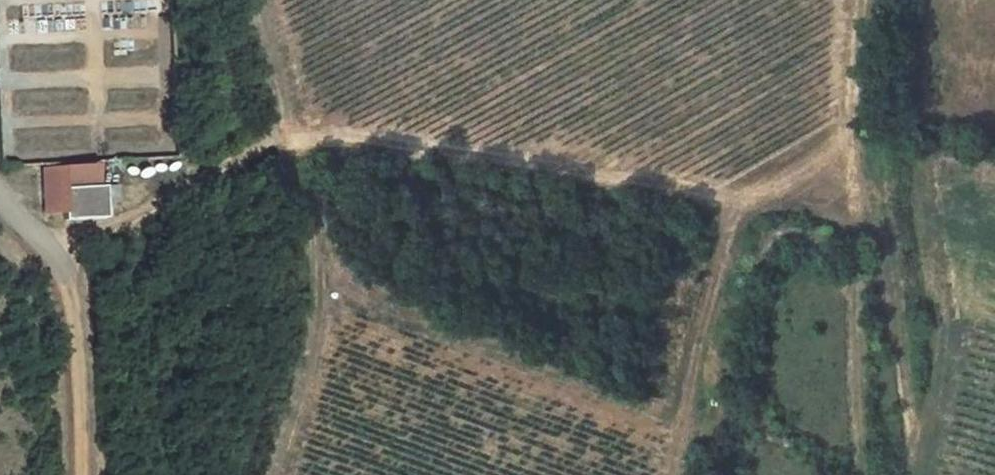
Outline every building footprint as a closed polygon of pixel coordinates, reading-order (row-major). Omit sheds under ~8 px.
[(100,166),(45,167),(45,212),(66,212),(65,219),(106,220),(107,204),(107,188),(100,188),(100,166)] [(120,187),(107,188),(107,204),(120,204),(120,187)]
